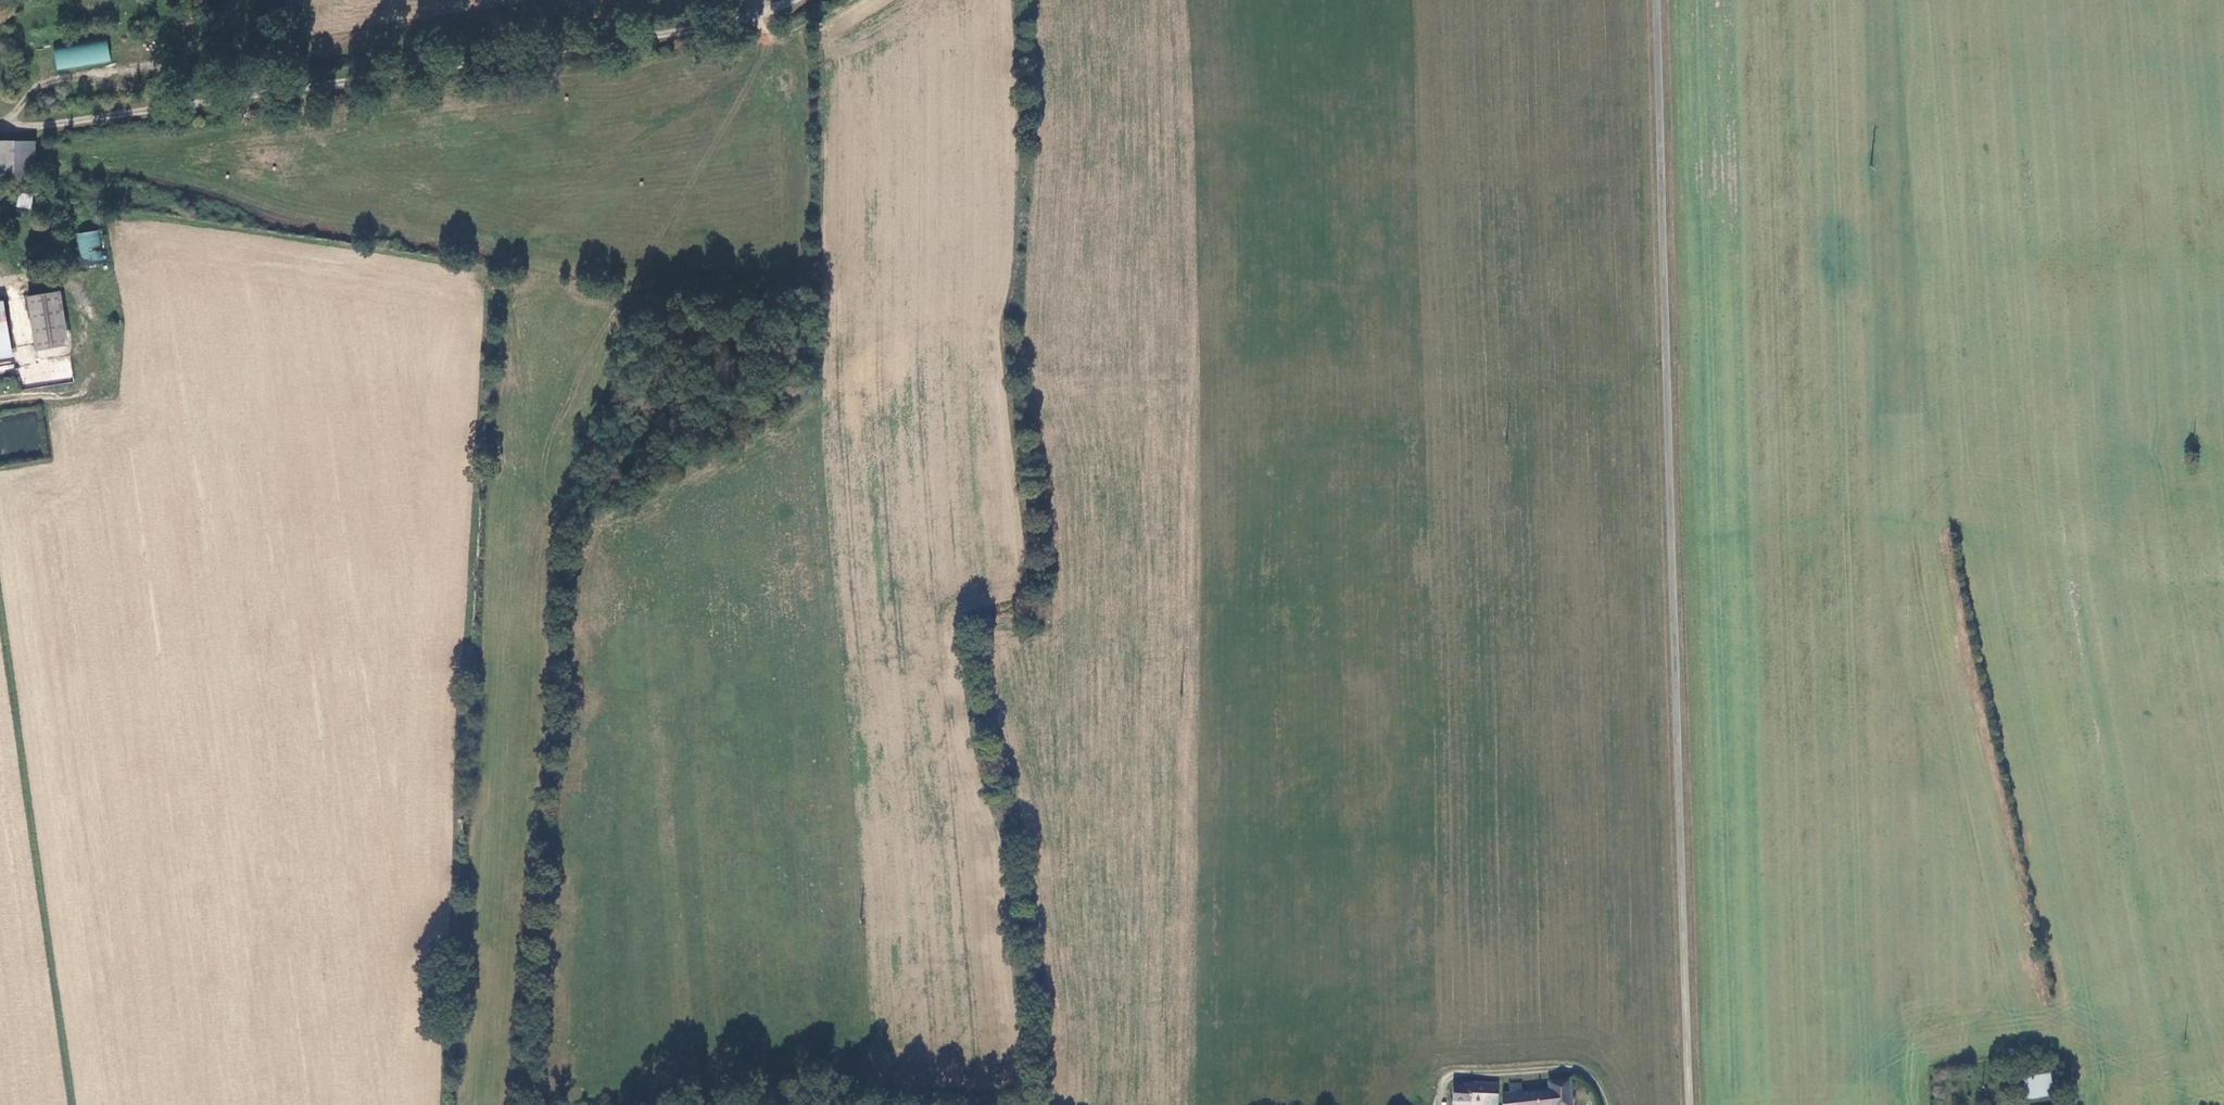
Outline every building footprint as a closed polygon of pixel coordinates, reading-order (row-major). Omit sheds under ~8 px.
[(107,34),(53,42),(58,70),(112,60),(107,34)] [(34,180),(35,140),(0,140),(0,179),(34,180)] [(32,194),(18,192),(16,207),(31,209),(32,194)] [(100,230),(76,234),(81,266),(105,262),(100,230)] [(59,295),(26,298),(34,351),(66,347),(59,295)] [(33,361),(32,345),(16,346),(17,362),(33,361)] [(2050,1075),(2024,1079),(2028,1100),(2054,1095),(2050,1075)] [(1569,1080),(1549,1082),(1550,1091),(1520,1093),(1519,1084),(1508,1086),(1509,1094),(1502,1095),(1503,1104),(1573,1104),(1569,1080)] [(1452,1084),(1452,1103),(1495,1104),(1496,1104),(1496,1085),(1452,1084)]
